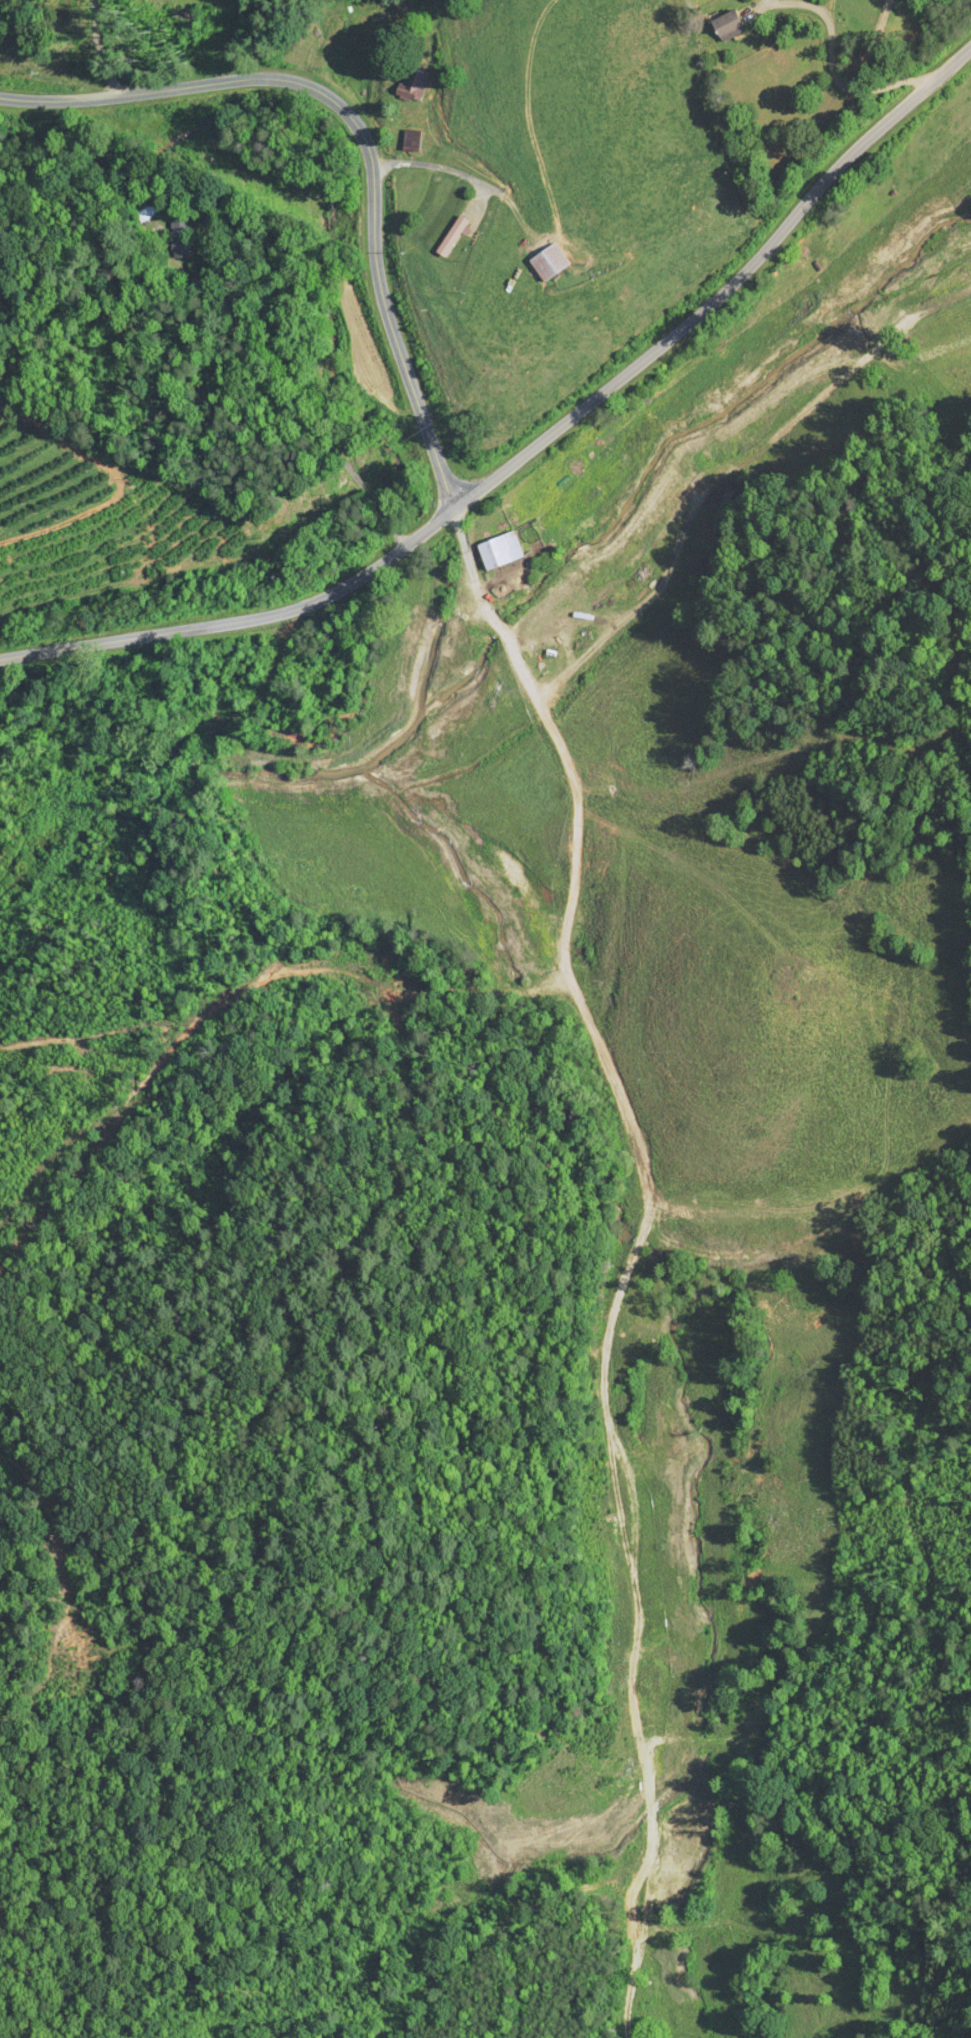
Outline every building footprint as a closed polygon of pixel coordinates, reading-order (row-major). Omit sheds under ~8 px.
[(741,31),(729,9),(707,20),(718,42),(741,31)] [(417,100),(425,72),(401,65),(393,93),(417,100)] [(139,221),(155,213),(146,195),(130,203),(139,221)] [(441,258),(467,220),(457,214),(431,252),(441,258)] [(168,258),(186,258),(186,220),(168,220),(168,258)] [(567,264),(553,242),(525,259),(540,282),(567,264)] [(520,556),(512,530),(474,542),(482,568),(520,556)]
